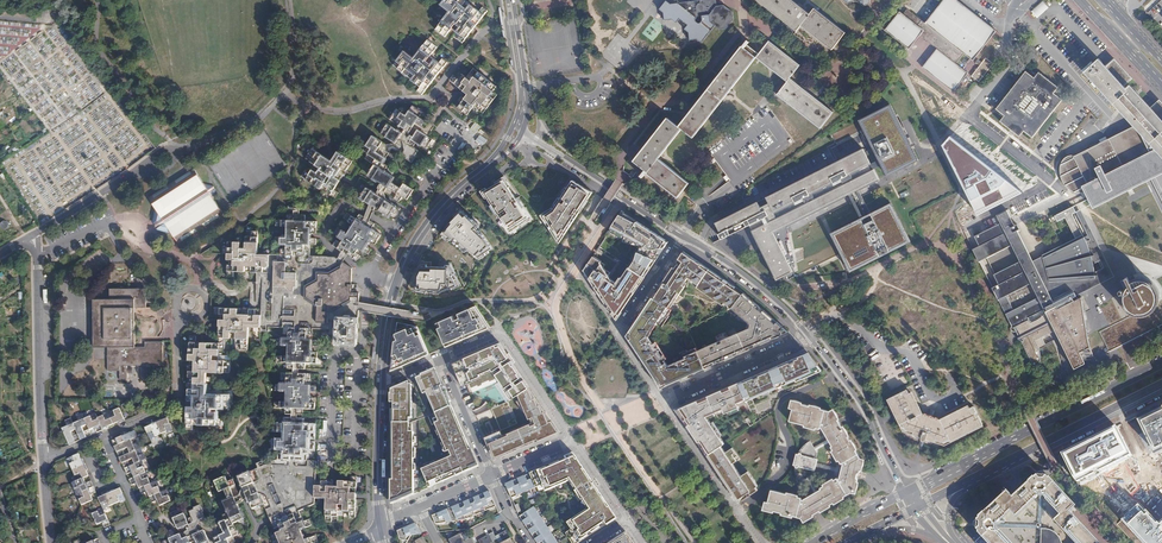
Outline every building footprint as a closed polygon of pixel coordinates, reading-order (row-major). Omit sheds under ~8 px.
[(464,0),(444,0),(443,2),(440,4),(449,12),(439,25),(435,30),(445,37),(452,28),(460,35),(457,40),(462,43),(473,29),(470,26),(473,22),(476,25),(487,11),(482,7),(479,12),(464,0)] [(688,33),(690,40),(697,40),(701,42),(701,43),(715,26),(710,22),(709,15),(716,6),(714,4),(713,0),(700,0),(670,4),(666,0),(659,9),(663,13),(664,21),(672,20),(676,23),(680,19),(687,25),(684,29),(688,33)] [(792,0),(757,0),(783,20),(797,31),(801,27),(811,15),(799,6),(792,0)] [(972,60),(973,60),(996,31),(957,0),(943,0),(925,23),(911,12),(907,9),(903,14),(900,11),(885,30),(909,49),(920,35),(937,48),(922,67),(953,91),(968,73),(956,64),(964,53),(970,58),(972,60)] [(1148,12),(1161,27),(1161,0),(1148,12)] [(1049,8),(1043,1),(1031,12),(1037,18),(1049,8)] [(710,22),(715,26),(719,30),(726,28),(733,20),(732,12),(728,9),(724,5),(716,6),(709,15),(710,22)] [(813,11),(811,15),(801,27),(832,50),(844,35),(813,11)] [(417,91),(422,95),(433,81),(429,78),(432,74),(436,77),(447,63),(442,59),(439,64),(430,56),(437,48),(427,40),(422,46),(413,58),(404,51),(393,65),(406,75),(420,87),(417,91)] [(769,42),(762,50),(758,56),(757,58),(787,81),(789,78),(799,66),(769,42)] [(744,45),(743,44),(720,74),(719,75),(718,76),(718,77),(709,87),(724,99),(728,95),(733,87),(739,80),(749,67),(753,62),(757,58),(758,56),(747,47),(744,45)] [(993,64),(986,58),(972,76),(979,82),(993,64)] [(1161,109),(1155,103),(1155,102),(1154,102),(1140,87),(1135,91),(1131,88),(1131,87),(1129,85),(1134,81),(1113,58),(1105,66),(1096,74),(1104,83),(1100,86),(1102,89),(1101,90),(1117,107),(1118,106),(1121,109),(1120,110),(1121,111),(1122,110),(1128,117),(1127,118),(1128,119),(1129,118),(1135,125),(1134,126),(1133,127),(1117,135),(1116,135),(1109,139),(1101,143),(1102,146),(1099,147),(1098,145),(1086,150),(1089,156),(1083,159),(1080,157),(1076,155),(1073,155),(1070,155),(1067,156),(1064,158),(1062,161),(1061,164),(1061,167),(1061,173),(1064,180),(1065,183),(1067,185),(1069,188),(1071,189),(1073,190),(1077,192),(1080,192),(1083,198),(1085,198),(1084,196),(1092,192),(1094,195),(1087,199),(1088,202),(1090,204),(1125,186),(1130,184),(1140,179),(1144,177),(1143,175),(1148,172),(1152,179),(1161,199),(1161,186),(1147,168),(1161,161),(1161,109)] [(1098,58),(1089,67),(1092,70),(1101,62),(1098,58)] [(1096,74),(1105,66),(1101,62),(1092,70),(1089,67),(1083,71),(1085,73),(1091,80),(1093,78),(1099,86),(1098,87),(1099,88),(1100,86),(1104,83),(1096,74)] [(453,75),(450,80),(464,91),(467,87),(471,90),(468,94),(457,108),(466,115),(474,106),(483,113),(501,90),(473,69),(466,78),(461,74),(458,79),(453,75)] [(1053,93),(1034,78),(1026,71),(996,109),(1004,115),(1024,131),(1032,137),(1062,100),(1053,93)] [(1038,72),(1034,78),(1053,93),(1058,87),(1038,72)] [(789,78),(787,81),(777,94),(777,95),(820,128),(833,112),(816,99),(813,97),(800,87),(789,78)] [(724,99),(709,87),(708,89),(707,90),(706,92),(701,98),(700,99),(689,113),(680,125),(684,128),(695,137),(724,99)] [(874,149),(879,160),(888,176),(921,160),(901,121),(891,102),(859,119),(864,129),(874,149)] [(397,130),(388,124),(387,124),(384,129),(383,128),(379,133),(395,143),(398,139),(403,142),(397,151),(406,157),(406,158),(411,162),(418,151),(408,144),(411,140),(426,149),(432,139),(413,127),(416,122),(421,125),(427,115),(412,106),(406,115),(396,109),(393,114),(392,113),(389,118),(399,125),(398,126),(399,127),(397,130)] [(1024,131),(1004,115),(1000,121),(1019,136),(1024,131)] [(647,169),(650,172),(659,160),(684,128),(680,125),(669,117),(643,151),(635,160),(647,169)] [(973,150),(963,143),(952,133),(943,144),(970,202),(977,216),(1023,192),(973,150)] [(382,142),(373,135),(363,151),(368,154),(365,158),(374,164),(372,169),(371,168),(367,174),(383,184),(380,189),(382,190),(400,202),(403,197),(407,200),(414,190),(404,183),(401,188),(391,182),(394,177),(386,171),(385,170),(388,166),(383,163),(386,158),(376,152),(382,142)] [(733,212),(715,220),(721,231),(723,237),(715,242),(750,224),(754,232),(760,243),(761,246),(777,279),(793,271),(778,237),(776,235),(775,231),(853,192),(857,190),(880,179),(872,164),(866,152),(863,147),(733,212)] [(301,176),(316,186),(318,182),(323,185),(320,189),(335,198),(339,193),(334,190),(352,161),(338,152),(332,161),(312,148),(306,158),(315,165),(309,174),(304,171),(301,176)] [(866,152),(872,164),(879,160),(874,149),(866,152)] [(1076,155),(1080,157),(1083,159),(1089,156),(1086,150),(1076,155)] [(691,184),(659,160),(650,172),(648,174),(664,185),(665,187),(680,198),(691,184)] [(1161,186),(1161,161),(1147,168),(1161,186)] [(149,198),(155,207),(157,210),(154,223),(155,224),(156,223),(158,226),(157,227),(157,228),(171,231),(172,233),(178,243),(223,214),(213,199),(215,189),(213,186),(204,185),(194,169),(149,198)] [(647,169),(642,175),(644,177),(645,177),(648,174),(650,172),(647,169)] [(489,189),(484,191),(510,230),(529,217),(504,180),(497,184),(489,189)] [(561,240),(593,192),(574,180),(554,210),(545,216),(561,240)] [(1130,184),(1125,186),(1129,196),(1134,193),(1130,184)] [(379,195),(367,187),(360,197),(372,205),(390,217),(396,206),(379,195)] [(856,198),(866,215),(869,213),(860,196),(859,193),(857,190),(853,192),(855,195),(856,198)] [(866,215),(831,232),(850,271),(908,243),(911,242),(912,242),(891,202),(869,213),(866,215)] [(1076,212),(1075,209),(1073,206),(1054,215),(1057,221),(1065,217),(1075,238),(1062,244),(1061,245),(1042,254),(1043,256),(1033,261),(1017,230),(1020,228),(1017,223),(1014,225),(1012,222),(1010,218),(1011,218),(1007,209),(997,214),(1001,223),(976,236),(981,245),(973,249),(979,261),(987,257),(1000,283),(992,287),(1011,325),(1011,326),(1010,326),(1010,328),(1011,329),(1012,330),(1013,331),(1014,331),(1015,331),(1016,330),(1017,330),(1017,329),(1021,336),(1023,340),(1022,341),(1036,370),(1037,369),(1038,367),(1039,364),(1040,362),(1041,360),(1041,357),(1042,355),(1041,352),(1041,350),(1040,348),(1041,348),(1044,354),(1058,347),(1054,340),(1046,344),(1043,337),(1056,330),(1075,368),(1085,363),(1083,359),(1087,357),(1093,354),(1089,343),(1089,342),(1089,340),(1087,327),(1081,297),(1074,300),(1072,297),(1076,295),(1073,288),(1070,283),(1090,280),(1089,278),(1095,278),(1095,275),(1095,272),(1094,268),(1093,263),(1099,260),(1089,240),(1087,241),(1084,237),(1085,236),(1084,233),(1075,215),(1074,215),(1074,216),(1073,216),(1072,214),(1076,212)] [(367,240),(370,242),(375,245),(381,235),(371,229),(374,224),(367,219),(360,214),(357,219),(347,213),(344,218),(353,224),(347,233),(338,227),(334,232),(344,239),(341,243),(336,240),(333,245),(344,253),(357,261),(361,256),(356,253),(359,248),(368,255),(372,249),(367,246),(364,244),(367,240)] [(452,222),(443,234),(448,239),(451,238),(465,250),(468,248),(479,258),(492,248),(484,236),(477,230),(479,227),(467,216),(465,217),(461,213),(454,221),(452,222)] [(635,260),(630,268),(645,277),(654,264),(669,242),(666,240),(646,226),(624,213),(620,219),(618,218),(612,227),(610,231),(625,239),(642,245),(638,252),(635,260)] [(294,256),(310,256),(310,250),(304,250),(305,245),(316,245),(316,239),(308,238),(308,233),(316,233),(317,221),(305,221),(306,215),(288,214),(287,220),(276,220),(276,226),(287,226),(287,238),(275,237),(275,243),(287,244),(286,249),(281,249),(280,255),(286,255),(294,256)] [(234,271),(257,272),(263,272),(268,272),(269,254),(258,254),(259,231),(247,230),(246,242),(229,241),(228,248),(222,247),(222,253),(228,254),(227,277),(233,277),(234,271)] [(728,306),(730,308),(733,307),(742,294),(734,289),(735,287),(724,279),(724,280),(720,277),(719,278),(701,266),(702,265),(685,253),(681,259),(679,258),(676,263),(677,264),(665,283),(663,282),(653,297),(668,307),(673,301),(675,302),(677,302),(679,302),(680,301),(682,300),(683,298),(679,296),(686,286),(684,285),(689,278),(699,285),(698,287),(705,292),(707,290),(708,291),(717,298),(716,300),(723,305),(725,303),(728,306)] [(358,317),(359,311),(359,297),(351,297),(351,288),(354,288),(354,285),(351,285),(352,269),(343,263),(339,260),(335,257),(310,256),(294,256),(286,255),(280,255),(271,255),(269,254),(268,272),(263,272),(261,309),(260,327),(283,328),(298,329),(313,329),(336,330),(336,316),(344,316),(345,315),(350,315),(350,317),(358,317)] [(590,278),(589,278),(606,303),(607,302),(609,305),(608,307),(614,310),(612,313),(615,317),(617,316),(619,314),(620,315),(630,300),(645,277),(630,268),(629,267),(622,278),(621,277),(616,283),(607,277),(610,273),(604,269),(603,268),(605,265),(601,262),(601,261),(594,256),(584,270),(590,278)] [(673,268),(663,282),(665,283),(677,264),(676,263),(673,268)] [(702,265),(701,266),(719,278),(720,277),(724,280),(724,279),(702,264),(702,265)] [(448,268),(427,268),(426,267),(423,267),(418,277),(418,290),(439,294),(457,286),(453,275),(448,268)] [(1159,301),(1159,298),(1159,295),(1158,292),(1157,289),(1155,286),(1153,284),(1150,281),(1147,280),(1143,279),(1141,278),(1138,278),(1134,279),(1131,280),(1128,282),(1125,285),(1123,287),(1122,291),(1121,294),(1111,299),(1112,301),(1122,320),(1101,331),(1100,331),(1110,351),(1111,350),(1125,343),(1161,324),(1161,300),(1159,301)] [(135,347),(135,318),(130,318),(130,308),(135,308),(146,308),(145,289),(110,289),(109,299),(93,300),(93,308),(91,308),(91,336),(93,337),(93,348),(108,348),(108,359),(108,370),(108,371),(119,371),(119,380),(127,380),(128,366),(163,366),(163,342),(145,342),(145,347),(135,347)] [(698,351),(705,368),(714,364),(713,361),(716,360),(719,362),(726,359),(725,356),(728,355),(731,357),(739,353),(738,351),(745,347),(747,350),(755,346),(754,344),(757,342),(759,344),(772,339),(770,336),(773,335),(776,337),(788,331),(743,293),(742,294),(733,307),(740,313),(739,314),(750,325),(750,328),(745,330),(746,332),(738,336),(737,334),(722,340),(721,343),(718,344),(717,342),(698,351)] [(668,381),(669,383),(671,383),(681,378),(692,373),(696,372),(705,368),(698,351),(696,347),(687,351),(688,353),(685,354),(687,357),(668,365),(665,359),(667,358),(664,354),(662,355),(648,334),(649,331),(651,332),(654,328),(656,330),(658,327),(656,326),(658,324),(657,323),(658,321),(661,323),(664,318),(667,318),(672,310),(668,307),(653,297),(640,316),(640,320),(638,319),(632,329),(627,335),(639,353),(643,355),(642,357),(648,366),(650,366),(650,369),(657,380),(660,380),(662,384),(668,381)] [(475,306),(436,323),(441,335),(446,346),(478,332),(490,327),(475,306)] [(249,326),(260,327),(261,309),(255,309),(215,308),(214,314),(220,314),(219,343),(225,343),(225,337),(236,337),(236,349),(248,349),(249,326)] [(336,330),(335,343),(357,344),(358,317),(350,317),(350,315),(345,315),(344,316),(336,316),(336,330)] [(429,354),(417,326),(397,322),(392,370),(413,361),(429,354)] [(313,335),(313,329),(298,329),(283,328),(283,334),(289,335),(289,340),(277,340),(277,346),(288,346),(288,357),(276,357),(276,363),(288,363),(287,369),(297,369),(305,370),(305,364),(317,364),(318,352),(312,352),(309,352),(309,347),(312,347),(318,347),(318,341),(306,341),(307,335),(313,335)] [(190,336),(188,383),(206,383),(207,372),(230,372),(230,361),(219,360),(219,349),(225,349),(225,343),(219,343),(196,342),(196,336),(190,336)] [(515,365),(500,342),(497,343),(453,363),(455,369),(460,367),(463,373),(458,376),(463,386),(465,385),(469,383),(471,389),(477,386),(478,387),(483,385),(483,383),(489,381),(490,382),(498,377),(499,379),(498,382),(498,383),(499,383),(510,400),(519,394),(529,387),(515,365)] [(741,381),(738,382),(747,403),(753,400),(751,396),(758,394),(759,398),(779,389),(778,385),(788,380),(790,384),(815,373),(813,367),(818,365),(808,352),(784,363),(741,381)] [(818,365),(813,367),(815,373),(816,375),(823,372),(818,365)] [(428,395),(434,408),(450,401),(436,370),(417,378),(424,394),(429,392),(430,394),(428,395)] [(307,392),(310,392),(316,393),(316,386),(304,386),(305,381),(310,381),(310,375),(297,374),(281,374),(281,380),(287,380),(286,386),(275,385),(275,391),(286,392),(286,403),(275,402),(274,408),(286,409),(286,415),(295,415),(303,415),(303,410),(315,410),(315,398),(310,398),(307,398),(307,392)] [(788,380),(778,385),(779,389),(790,384),(788,380)] [(392,423),(410,423),(410,418),(410,403),(412,403),(412,384),(409,384),(409,382),(392,389),(392,423)] [(747,403),(738,382),(681,408),(677,409),(707,455),(721,446),(724,444),(708,419),(724,411),(725,413),(747,403)] [(206,383),(188,383),(187,429),(193,430),(193,424),(203,424),(222,425),(222,418),(216,418),(217,407),(228,408),(229,396),(206,395),(206,384),(206,383)] [(493,449),(497,458),(555,433),(559,431),(529,387),(519,394),(522,398),(517,400),(529,418),(531,417),(534,417),(536,421),(533,422),(503,435),(501,430),(496,432),(497,434),(486,439),(491,450),(493,449)] [(945,445),(946,444),(990,422),(980,400),(976,402),(972,404),(973,406),(969,408),(968,406),(941,420),(939,420),(938,422),(937,422),(934,418),(933,418),(933,416),(928,415),(928,416),(927,416),(922,417),(921,417),(922,414),(921,414),(910,393),(908,394),(907,391),(905,391),(887,400),(891,407),(890,408),(892,411),(893,411),(896,418),(895,418),(897,422),(898,421),(904,434),(918,438),(921,438),(923,438),(924,438),(925,439),(926,439),(927,441),(928,442),(930,443),(933,442),(935,442),(936,441),(938,440),(944,442),(945,445)] [(434,408),(436,413),(452,406),(450,401),(434,408)] [(796,401),(794,401),(791,402),(789,408),(793,409),(788,426),(816,434),(821,443),(813,448),(811,444),(808,443),(804,447),(800,452),(799,454),(798,454),(797,455),(797,456),(798,457),(800,458),(799,460),(798,460),(798,462),(798,463),(798,465),(797,465),(796,465),(795,465),(795,467),(797,468),(795,469),(796,476),(797,477),(798,482),(801,483),(806,480),(810,488),(801,494),(773,486),(768,503),(765,503),(763,509),(769,512),(771,512),(774,512),(780,513),(784,516),(787,517),(789,517),(792,517),(801,519),(803,521),(805,520),(810,518),(813,515),(819,511),(823,510),(825,509),(828,507),(830,505),(833,503),(834,503),(837,502),(840,501),(841,500),(843,497),(850,493),(853,493),(855,490),(856,487),(856,484),(855,478),(857,474),(857,473),(859,472),(860,470),(860,469),(861,467),(862,465),(862,461),(860,460),(855,452),(854,448),(852,445),(851,442),(850,442),(848,441),(847,437),(845,433),(843,430),(841,427),(837,421),(837,419),(835,414),(834,412),(832,411),(829,413),(821,410),(820,409),(818,408),(815,407),(812,407),(809,407),(802,405),(801,404),(797,402),(796,401)] [(440,424),(436,425),(450,457),(423,470),(429,485),(441,479),(443,482),(456,476),(455,473),(477,464),(452,406),(436,413),(439,421),(440,424)] [(1144,415),(1151,428),(1159,445),(1160,447),(1161,446),(1161,406),(1144,415)] [(113,410),(108,412),(113,424),(119,422),(119,423),(125,421),(119,408),(114,411),(113,410)] [(102,416),(97,418),(103,430),(108,428),(108,427),(113,424),(108,412),(102,414),(102,416)] [(90,417),(85,419),(87,425),(89,430),(95,427),(97,433),(103,430),(97,418),(95,413),(89,415),(90,417)] [(73,424),(76,429),(78,434),(80,440),(92,435),(89,430),(84,432),(82,427),(87,425),(85,419),(82,414),(77,416),(79,422),(73,424)] [(173,416),(167,418),(170,424),(175,421),(173,416)] [(167,433),(173,430),(170,424),(167,418),(162,421),(161,419),(155,422),(161,434),(166,432),(167,433)] [(71,432),(76,429),(73,424),(71,419),(66,421),(68,427),(62,429),(69,445),(80,440),(78,434),(73,437),(71,432)] [(278,453),(278,460),(290,460),(293,460),(296,461),(307,461),(308,455),(302,454),(302,449),(313,450),(314,443),(308,443),(305,443),(305,438),(308,438),(314,438),(314,426),(303,426),(303,420),(295,420),(285,419),(285,425),(274,425),(273,431),(285,431),(284,442),(273,442),(273,448),(284,449),(284,454),(278,453)] [(161,434),(155,422),(150,424),(150,426),(145,428),(150,441),(156,438),(156,437),(161,434)] [(414,432),(410,432),(410,423),(392,423),(393,501),(414,491),(414,432)] [(1117,428),(1068,452),(1081,478),(1130,453),(1117,428)] [(115,447),(131,440),(138,437),(135,431),(133,431),(125,434),(125,432),(122,434),(123,436),(112,441),(115,447)] [(130,453),(136,450),(141,448),(138,443),(133,445),(131,440),(115,447),(120,458),(125,455),(123,450),(128,448),(130,453)] [(725,452),(721,446),(707,455),(739,502),(743,500),(758,490),(756,487),(758,486),(748,471),(741,476),(733,463),(737,461),(733,454),(735,452),(732,448),(725,452)] [(135,464),(142,461),(146,459),(143,454),(138,456),(136,450),(130,453),(125,455),(120,458),(125,469),(130,466),(128,461),(133,459),(135,464)] [(73,470),(85,465),(82,459),(81,460),(79,454),(67,460),(69,465),(70,465),(73,470)] [(607,524),(615,519),(617,517),(612,511),(595,484),(578,459),(574,454),(566,457),(567,460),(561,463),(560,461),(551,465),(551,467),(547,468),(547,467),(538,470),(530,473),(536,487),(543,485),(546,491),(555,487),(554,485),(570,478),(578,489),(575,491),(582,500),(584,499),(590,508),(574,518),(568,523),(572,529),(566,533),(568,537),(572,542),(579,542),(581,541),(581,540),(589,535),(588,534),(591,531),(592,533),(601,527),(600,526),(605,522),(607,524)] [(1144,469),(1150,462),(1145,457),(1138,464),(1144,469)] [(266,511),(272,523),(299,511),(315,504),(315,498),(316,481),(316,471),(316,469),(316,461),(308,461),(308,467),(295,466),(296,461),(290,460),(290,466),(266,465),(260,468),(255,470),(260,481),(255,484),(243,489),(245,491),(246,494),(252,491),(254,496),(260,494),(266,496),(272,508),(266,511)] [(134,477),(146,473),(143,467),(144,467),(142,461),(135,464),(130,466),(125,469),(127,474),(132,472),(134,477)] [(477,464),(455,473),(456,476),(478,466),(477,464)] [(87,470),(85,465),(73,470),(75,475),(73,476),(76,482),(83,478),(88,476),(86,471),(87,470)] [(137,483),(139,488),(150,484),(148,478),(149,478),(147,472),(146,473),(134,477),(129,480),(132,485),(137,483)] [(238,477),(243,489),(255,484),(250,472),(238,477)] [(530,473),(505,484),(512,498),(524,493),(536,487),(530,473)] [(1081,512),(1076,506),(1050,477),(1049,478),(1047,476),(1043,479),(1039,478),(1037,476),(1037,475),(1035,478),(1034,477),(1013,497),(1007,491),(979,517),(980,518),(977,520),(980,523),(980,527),(977,530),(979,532),(978,533),(981,536),(976,542),(977,542),(1110,542),(1097,529),(1081,512)] [(225,476),(214,481),(219,492),(225,490),(229,501),(224,503),(229,513),(224,515),(226,521),(221,523),(225,534),(217,537),(215,538),(217,542),(234,542),(236,542),(233,537),(238,534),(234,524),(244,519),(237,503),(242,501),(241,498),(240,496),(235,498),(234,496),(230,488),(236,485),(233,480),(228,482),(225,476)] [(316,481),(315,498),(327,499),(326,522),(338,522),(339,511),(349,511),(349,517),(355,518),(357,477),(351,476),(351,482),(316,481)] [(86,484),(83,478),(76,482),(72,484),(75,489),(73,489),(76,495),(93,487),(91,481),(86,484)] [(147,492),(150,497),(161,492),(158,487),(159,487),(157,481),(150,484),(139,488),(142,494),(147,492)] [(96,493),(93,487),(76,495),(78,500),(80,500),(82,505),(93,500),(91,495),(96,493)] [(114,489),(109,492),(114,504),(119,502),(120,503),(126,501),(120,488),(115,491),(114,489)] [(157,501),(160,506),(171,501),(169,496),(170,496),(167,490),(161,492),(150,497),(152,503),(157,501)] [(262,499),(260,494),(254,496),(252,491),(246,494),(251,505),(262,499)] [(414,494),(414,491),(393,501),(393,504),(414,494)] [(496,506),(489,491),(432,516),(436,524),(453,522),(465,520),(476,515),(486,511),(496,506)] [(114,504),(109,492),(103,495),(103,496),(98,498),(104,510),(109,508),(109,507),(114,504)] [(262,499),(251,505),(253,510),(265,504),(262,499)] [(1120,519),(1142,542),(1161,542),(1161,521),(1159,524),(1139,502),(1120,519)] [(202,506),(189,511),(194,522),(189,525),(182,508),(171,513),(181,534),(176,536),(173,531),(162,536),(165,542),(191,542),(192,542),(196,540),(197,542),(210,542),(206,534),(204,530),(199,532),(197,527),(207,523),(203,513),(204,513),(202,506)] [(520,517),(537,542),(558,542),(552,534),(546,525),(540,516),(534,507),(534,508),(531,509),(520,517)] [(110,526),(105,514),(100,517),(98,511),(92,514),(97,525),(102,522),(105,528),(110,526)] [(272,523),(274,529),(280,527),(282,532),(272,537),(274,542),(279,540),(281,542),(314,542),(318,541),(316,536),(305,540),(301,530),(311,525),(309,520),(298,524),(296,520),(301,517),(299,511),(272,523)] [(415,523),(397,531),(398,535),(400,539),(408,541),(412,535),(421,534),(415,523)] [(495,536),(497,540),(499,542),(501,542),(511,538),(507,530),(495,536)] [(495,536),(493,532),(478,540),(480,542),(491,542),(497,540),(495,536)] [(627,532),(625,533),(612,542),(613,542),(634,542),(627,532)] [(459,534),(449,540),(451,542),(464,542),(459,534)]
